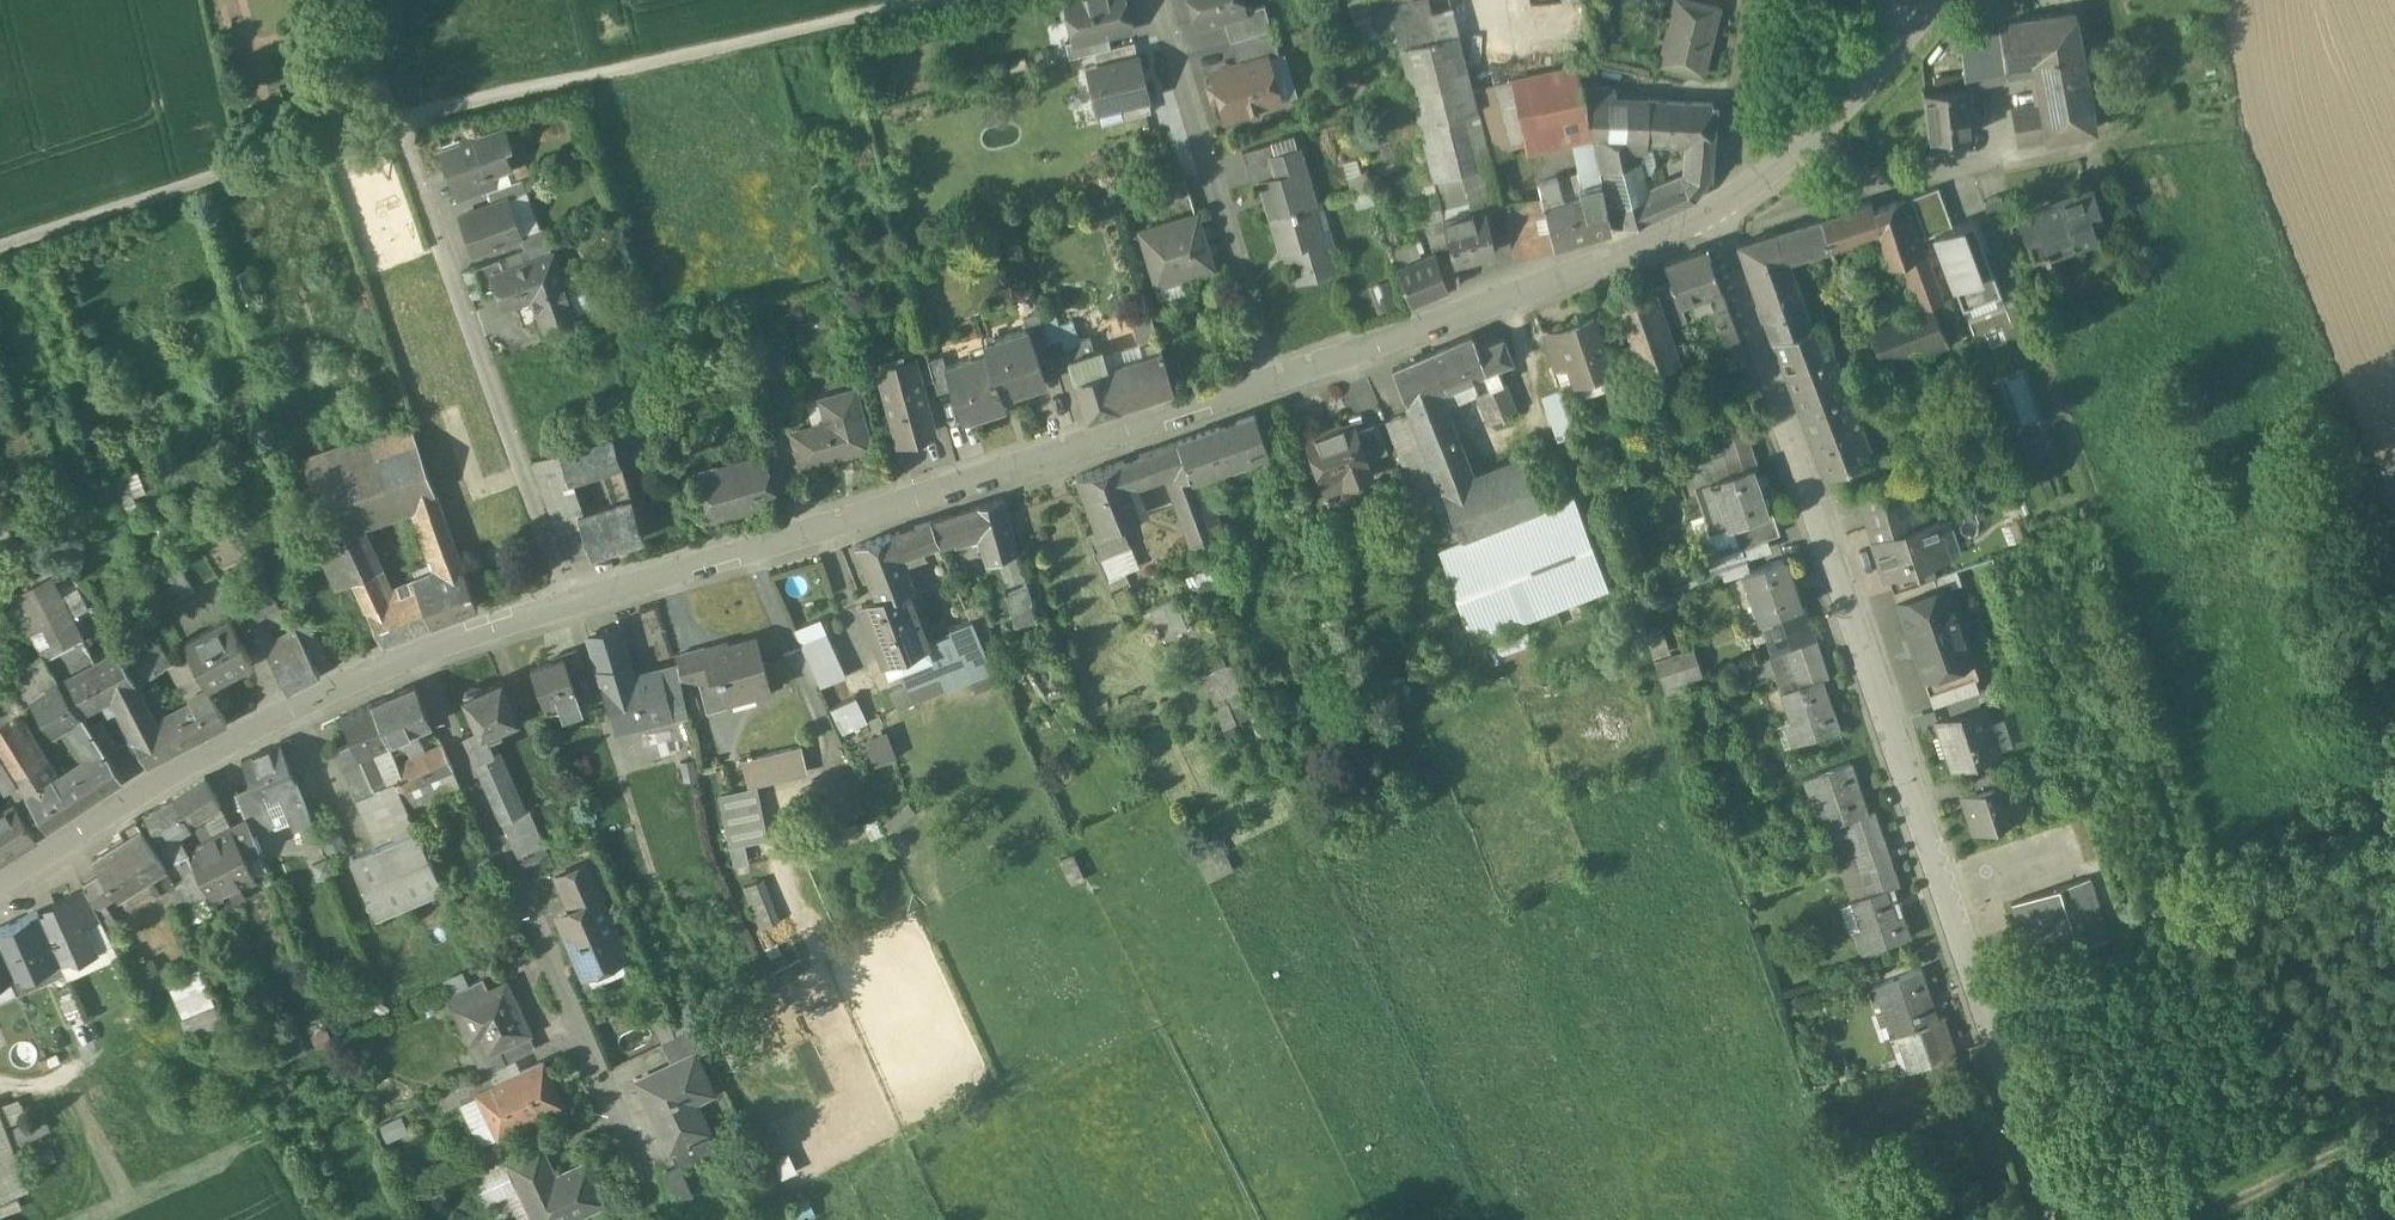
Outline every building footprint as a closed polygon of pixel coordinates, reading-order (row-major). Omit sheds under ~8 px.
[(1066,3),(1064,4),(1060,8),(1063,20),(1069,21),(1070,21),(1075,40),(1076,45),(1109,37),(1108,34),(1131,28),(1124,0),(1065,0),(1066,3)] [(1199,26),(1224,18),(1245,12),(1244,10),(1241,0),(1191,0),(1199,26)] [(1445,217),(1486,207),(1502,203),(1492,162),(1474,90),(1452,6),(1432,12),(1429,0),(1408,0),(1388,5),(1443,209),(1445,217)] [(1686,0),(1676,0),(1661,65),(1703,75),(1719,8),(1686,0)] [(1245,12),(1224,18),(1231,41),(1272,29),(1265,4),(1244,10),(1245,12)] [(2071,14),(2024,20),(2030,66),(2034,65),(2037,80),(2082,72),(2071,14)] [(2024,20),(1999,24),(1999,31),(1962,36),(1966,81),(1981,79),(1981,72),(2030,66),(2024,20)] [(1272,29),(1231,41),(1238,65),(1267,56),(1267,59),(1280,55),(1272,29)] [(1109,37),(1076,45),(1075,40),(1066,42),(1070,58),(1095,52),(1111,48),(1112,47),(1109,37)] [(1111,48),(1095,52),(1098,65),(1138,56),(1134,41),(1112,47),(1111,48)] [(1098,65),(1089,68),(1099,109),(1120,104),(1148,98),(1138,56),(1098,65)] [(1238,65),(1213,73),(1226,116),(1244,111),(1245,112),(1252,116),(1259,114),(1263,107),(1263,105),(1280,100),(1267,59),(1267,56),(1238,65)] [(1578,68),(1512,83),(1528,153),(1570,144),(1592,139),(1585,100),(1578,68)] [(2082,72),(2037,80),(2041,105),(2047,137),(2047,139),(2093,131),(2082,72)] [(1507,82),(1474,90),(1492,162),(1525,154),(1507,82)] [(1968,86),(1924,91),(1929,138),(1972,133),(1968,86)] [(1148,98),(1120,104),(1124,118),(1152,111),(1148,98)] [(1649,102),(1585,100),(1592,139),(1595,139),(1630,139),(1648,139),(1648,136),(1649,102)] [(1715,104),(1649,102),(1648,136),(1693,138),(1688,177),(1708,179),(1715,104)] [(1120,104),(1099,109),(1103,123),(1124,118),(1120,104)] [(2041,105),(2013,110),(2019,142),(2047,137),(2041,105)] [(495,130),(476,136),(467,133),(463,141),(443,148),(454,176),(456,175),(463,178),(465,181),(493,171),(508,166),(495,130)] [(1580,188),(1603,183),(1592,139),(1570,144),(1577,173),(1580,188)] [(1630,139),(1595,139),(1617,229),(1651,220),(1645,200),(1630,139)] [(1271,145),(1244,152),(1253,184),(1262,181),(1263,183),(1280,177),(1277,167),(1278,167),(1271,145)] [(1278,167),(1277,167),(1280,177),(1263,183),(1274,217),(1311,206),(1316,204),(1311,188),(1309,189),(1300,160),(1278,167)] [(493,171),(465,181),(470,196),(488,190),(498,186),(493,171)] [(1577,173),(1539,183),(1542,194),(1546,207),(1583,198),(1580,188),(1577,173)] [(1682,183),(1645,200),(1651,220),(1692,200),(1708,179),(1688,177),(1682,183)] [(498,186),(488,190),(493,203),(507,198),(525,192),(520,179),(498,186)] [(1186,179),(1157,187),(1162,204),(1191,195),(1186,179)] [(1583,198),(1592,237),(1614,232),(1603,183),(1580,188),(1583,198)] [(1938,188),(1912,198),(1926,237),(1935,234),(1953,227),(1938,188)] [(2092,190),(2032,211),(2034,216),(2020,221),(2032,257),(2046,252),(2047,257),(2098,240),(2091,219),(2101,216),(2092,190)] [(1546,207),(1542,194),(1503,204),(1517,260),(1554,247),(1546,207)] [(2001,195),(1985,201),(1997,236),(2013,230),(2001,195)] [(493,203),(462,215),(475,251),(520,234),(507,198),(493,203)] [(1592,237),(1583,198),(1546,207),(1554,247),(1592,237)] [(1906,199),(1875,211),(1872,205),(1821,220),(1830,245),(1846,240),(1879,232),(1892,265),(1904,261),(1926,254),(1927,253),(1906,199)] [(1274,217),(1271,218),(1282,252),(1288,250),(1298,282),(1336,270),(1324,231),(1320,233),(1311,206),(1274,217)] [(1486,207),(1445,217),(1456,262),(1497,252),(1486,207)] [(1453,248),(1443,209),(1421,215),(1435,253),(1453,248)] [(1198,216),(1143,233),(1159,285),(1214,269),(1198,216)] [(1953,227),(1935,234),(1962,305),(2000,291),(1973,219),(1953,227)] [(1821,220),(1778,233),(1787,258),(1830,245),(1821,220)] [(1778,233),(1740,245),(1761,307),(1774,340),(1811,325),(1787,258),(1778,233)] [(1707,249),(1665,264),(1672,283),(1679,303),(1681,302),(1707,294),(1721,288),(1707,249)] [(505,270),(494,274),(499,289),(505,304),(525,297),(533,294),(536,302),(545,327),(575,316),(552,253),(505,270)] [(1926,254),(1904,261),(1922,308),(1932,304),(1943,300),(1926,254)] [(1409,268),(1400,271),(1412,306),(1463,282),(1456,262),(1442,269),(1437,256),(1409,268)] [(500,257),(475,266),(485,294),(499,289),(494,274),(505,270),(500,257)] [(1672,283),(1650,291),(1663,329),(1687,321),(1681,302),(1679,303),(1672,283)] [(1733,320),(1721,288),(1707,294),(1718,325),(1723,323),(1733,320)] [(1650,291),(1619,302),(1632,342),(1645,374),(1675,363),(1663,329),(1650,291)] [(533,294),(525,297),(528,305),(536,302),(533,294)] [(1924,314),(1871,334),(1885,371),(1916,359),(1950,346),(1932,304),(1922,308),(1924,314)] [(1055,309),(1039,314),(1049,344),(1063,340),(1063,341),(1065,340),(1061,327),(1055,309)] [(1151,312),(1134,318),(1146,361),(1164,356),(1151,312)] [(1049,344),(1039,314),(1024,319),(1027,331),(1029,331),(1035,349),(1049,344)] [(1594,318),(1557,331),(1559,338),(1569,365),(1575,383),(1613,370),(1594,318)] [(1733,320),(1723,323),(1734,355),(1744,352),(1733,320)] [(1811,325),(1774,340),(1809,432),(1810,432),(1859,414),(1824,320),(1811,325)] [(1074,323),(1061,327),(1065,340),(1078,336),(1074,323)] [(777,327),(748,336),(761,380),(790,371),(777,327)] [(1027,331),(985,345),(988,354),(1002,399),(1046,385),(1035,349),(1029,331),(1027,331)] [(1065,340),(1063,341),(1065,348),(1080,343),(1078,336),(1065,340)] [(1472,336),(1432,353),(1447,390),(1479,377),(1486,373),(1477,349),(1472,336)] [(1559,338),(1545,343),(1554,370),(1569,365),(1559,338)] [(1477,349),(1486,373),(1497,369),(1514,363),(1505,339),(1477,349)] [(1080,343),(1065,348),(1070,362),(1095,354),(1091,340),(1080,343)] [(1645,374),(1632,342),(1614,349),(1626,381),(1645,374)] [(1095,354),(1070,362),(1089,422),(1121,411),(1175,392),(1164,356),(1146,361),(1109,374),(1103,351),(1095,354)] [(930,363),(927,353),(912,357),(912,360),(914,359),(921,384),(935,381),(930,363)] [(1432,353),(1419,359),(1418,358),(1414,360),(1414,361),(1395,369),(1410,406),(1441,393),(1447,390),(1432,353)] [(988,354),(946,367),(952,389),(963,421),(1005,408),(1002,399),(988,354)] [(912,360),(879,369),(891,414),(899,441),(899,442),(933,433),(921,384),(914,359),(912,360)] [(943,359),(930,363),(935,381),(938,393),(952,389),(946,367),(943,359)] [(1885,371),(1884,371),(1888,382),(1924,370),(1916,359),(1885,371)] [(1924,370),(1888,382),(1897,403),(1933,388),(1925,371),(1924,370)] [(787,430),(798,469),(873,448),(855,384),(817,395),(824,419),(787,430)] [(1519,412),(1507,384),(1476,396),(1487,425),(1519,412)] [(1557,441),(1576,435),(1562,389),(1542,395),(1557,441)] [(1475,477),(1441,393),(1410,406),(1407,407),(1410,414),(1440,490),(1475,477)] [(891,414),(878,418),(886,445),(899,441),(891,414)] [(1440,490),(1410,414),(1385,423),(1422,517),(1451,506),(1464,539),(1545,507),(1525,457),(1475,477),(1440,490)] [(1859,414),(1810,432),(1826,473),(1875,455),(1859,414)] [(409,417),(296,456),(335,541),(358,533),(396,520),(392,508),(416,500),(436,493),(440,492),(409,417)] [(1256,417),(1221,429),(1234,462),(1267,450),(1256,417)] [(1341,433),(1333,436),(1330,434),(1309,442),(1315,459),(1311,460),(1309,464),(1313,474),(1317,476),(1321,474),(1324,483),(1328,493),(1347,485),(1371,476),(1365,461),(1355,434),(1352,426),(1341,430),(1341,433)] [(1378,426),(1355,434),(1365,461),(1389,452),(1378,426)] [(1221,429),(1178,443),(1191,478),(1200,475),(1234,462),(1221,429)] [(784,472),(773,430),(759,434),(765,456),(770,476),(784,472)] [(1745,430),(1720,439),(1725,452),(1749,444),(1745,430)] [(613,436),(560,452),(569,478),(602,466),(621,460),(613,436)] [(2045,436),(2025,444),(2030,458),(2051,450),(2045,436)] [(1191,478),(1178,443),(1122,462),(1130,485),(1168,471),(1194,539),(1197,547),(1216,539),(1191,478)] [(1749,444),(1725,452),(1732,473),(1752,466),(1753,468),(1757,466),(1749,444)] [(569,478),(560,452),(534,461),(558,533),(563,531),(572,560),(592,555),(579,514),(569,478)] [(765,456),(730,465),(731,468),(700,477),(712,519),(777,501),(770,476),(765,456)] [(134,459),(100,470),(110,501),(145,490),(134,459)] [(621,460),(602,466),(613,503),(632,497),(621,460)] [(1122,462),(1077,477),(1097,531),(1098,532),(1116,526),(1142,517),(1130,485),(1122,462)] [(1732,473),(1712,480),(1729,527),(1728,527),(1729,528),(1733,526),(1769,514),(1768,513),(1753,468),(1752,466),(1732,473)] [(1626,473),(1611,478),(1615,491),(1631,486),(1626,473)] [(1228,518),(1219,522),(1200,475),(1191,478),(1216,539),(1217,538),(1232,532),(1228,518)] [(1898,478),(1858,491),(1870,528),(1873,527),(1911,514),(1898,478)] [(1712,480),(1694,486),(1711,533),(1728,527),(1729,527),(1712,480)] [(464,568),(436,493),(416,500),(444,576),(463,569),(464,568)] [(1464,539),(1439,548),(1473,638),(1608,585),(1574,496),(1545,507),(1464,539)] [(613,503),(579,514),(592,555),(644,538),(632,497),(613,503)] [(1003,500),(933,521),(940,543),(979,533),(987,562),(995,559),(1011,554),(1017,552),(1003,500)] [(280,508),(264,515),(269,525),(285,517),(280,508)] [(1923,510),(1911,514),(1873,527),(1878,539),(1924,524),(1927,523),(1923,510)] [(1769,514),(1733,526),(1740,547),(1745,546),(1780,533),(1772,511),(1768,513),(1769,514)] [(933,521),(857,546),(878,599),(894,593),(896,596),(914,589),(901,557),(940,543),(933,521)] [(1878,539),(1874,541),(1886,577),(1936,560),(1924,524),(1878,539)] [(1116,526),(1098,533),(1098,532),(1097,531),(1087,535),(1110,587),(1127,580),(1138,575),(1116,526)] [(395,612),(358,533),(335,541),(372,621),(395,612)] [(1743,573),(1753,570),(1745,546),(1740,547),(1709,558),(1717,582),(1743,573)] [(1011,554),(995,559),(1017,624),(1026,621),(1026,622),(1033,618),(1011,554)] [(1771,652),(1786,647),(1781,632),(1811,622),(1788,558),(1753,570),(1743,573),(1771,652)] [(1886,577),(1887,578),(1891,591),(1894,590),(1935,576),(1941,574),(1936,560),(1886,577)] [(178,561),(147,577),(163,607),(195,590),(178,561)] [(1190,592),(1214,580),(1207,567),(1184,579),(1190,592)] [(444,576),(418,587),(422,602),(430,625),(478,606),(463,569),(444,576)] [(1935,576),(1894,590),(1899,604),(1940,591),(1935,576)] [(96,663),(52,578),(11,599),(45,653),(62,681),(96,663)] [(879,662),(927,644),(926,641),(914,610),(928,605),(921,587),(914,589),(896,596),(894,593),(878,599),(858,607),(879,662)] [(1940,591),(1899,604),(1923,675),(1973,658),(1966,638),(1964,639),(1955,612),(1957,612),(1949,588),(1940,591)] [(1177,598),(1151,610),(1163,637),(1189,625),(1177,598)] [(259,600),(241,613),(249,626),(268,613),(264,608),(264,607),(259,600)] [(971,620),(975,627),(991,620),(981,600),(965,608),(971,620)] [(395,612),(372,621),(382,643),(430,625),(422,602),(395,612)] [(821,616),(794,629),(821,685),(848,672),(821,616)] [(231,620),(185,644),(199,671),(208,688),(254,663),(231,620)] [(975,627),(971,620),(926,641),(927,644),(931,654),(920,658),(898,667),(904,681),(914,704),(994,671),(975,627)] [(168,622),(142,635),(144,638),(119,651),(138,686),(156,676),(157,676),(173,667),(188,659),(188,658),(168,622)] [(1781,632),(1786,647),(1816,636),(1811,622),(1781,632)] [(621,627),(589,637),(599,669),(629,659),(621,627)] [(1651,654),(1667,650),(1662,630),(1646,634),(1651,654)] [(273,646),(264,651),(278,673),(289,692),(321,675),(297,633),(273,646)] [(1816,636),(1786,647),(1792,661),(1821,651),(1816,636)] [(268,638),(259,643),(264,651),(273,646),(268,638)] [(758,639),(706,652),(705,648),(702,648),(710,677),(699,680),(706,709),(732,703),(729,693),(770,682),(758,639)] [(1658,657),(1668,687),(1678,683),(1705,674),(1695,645),(1658,657)] [(1830,675),(1821,651),(1792,661),(1786,647),(1771,652),(1748,660),(1754,676),(1774,669),(1792,719),(1778,724),(1786,745),(1840,726),(1823,677),(1830,675)] [(702,648),(678,655),(683,684),(699,680),(710,677),(702,648)] [(578,649),(562,654),(563,658),(564,657),(573,681),(586,676),(578,649)] [(119,651),(96,663),(113,696),(136,740),(158,724),(138,686),(119,651)] [(62,681),(45,653),(5,679),(23,708),(36,700),(55,729),(65,722),(82,712),(62,681)] [(1253,715),(1226,654),(1209,661),(1213,670),(1200,676),(1226,735),(1237,730),(1234,722),(1253,715)] [(191,656),(188,658),(188,659),(173,667),(181,681),(199,671),(191,656)] [(563,658),(532,669),(544,703),(557,698),(564,716),(583,709),(573,681),(564,657),(563,658)] [(1973,658),(1923,675),(1933,706),(1947,701),(1978,691),(1983,689),(1973,658)] [(662,670),(635,679),(629,659),(599,669),(617,726),(673,713),(662,670)] [(96,663),(62,681),(82,712),(113,696),(96,663)] [(676,666),(662,670),(673,713),(685,710),(676,666)] [(199,671),(181,681),(190,698),(208,688),(199,671)] [(466,696),(464,697),(477,727),(481,737),(500,728),(518,720),(502,681),(483,689),(466,696)] [(904,681),(893,686),(902,709),(914,704),(904,681)] [(1686,709),(1678,683),(1668,687),(1676,712),(1686,709)] [(478,685),(467,689),(465,695),(466,696),(483,689),(483,687),(478,685)] [(417,686),(373,704),(386,736),(393,751),(420,741),(416,731),(433,724),(417,686)] [(194,705),(158,724),(172,752),(226,724),(227,726),(229,725),(208,688),(190,698),(194,705)] [(1978,691),(1947,701),(1952,716),(1982,706),(1978,691)] [(856,696),(831,708),(843,732),(868,720),(856,696)] [(386,736),(373,704),(350,714),(361,740),(363,745),(386,736)] [(1952,716),(1939,720),(1954,766),(1997,752),(1982,706),(1952,716)] [(108,752),(82,712),(65,722),(91,763),(92,763),(108,752)] [(90,725),(108,752),(122,744),(104,716),(90,725)] [(510,743),(539,728),(534,719),(505,733),(510,743)] [(158,724),(136,740),(141,750),(149,765),(172,752),(158,724)] [(500,728),(481,737),(477,727),(464,733),(476,760),(497,750),(491,738),(502,732),(500,728)] [(880,762),(903,754),(893,727),(870,735),(880,762)] [(357,742),(375,786),(381,783),(376,772),(390,766),(385,754),(393,751),(386,736),(363,745),(361,740),(357,742)] [(141,750),(136,740),(129,743),(135,753),(141,750)] [(441,740),(396,760),(397,763),(402,774),(396,777),(407,803),(459,780),(441,740)] [(357,742),(336,752),(355,794),(375,786),(357,742)] [(802,744),(742,758),(746,777),(750,780),(752,780),(808,767),(802,744)] [(282,745),(244,761),(260,798),(283,789),(287,799),(283,801),(294,826),(312,818),(282,745)] [(15,803),(28,795),(0,746),(0,778),(15,803)] [(497,750),(476,760),(523,864),(549,852),(530,809),(524,811),(497,750)] [(393,751),(385,754),(390,766),(397,763),(396,760),(393,751)] [(108,752),(92,763),(108,788),(124,778),(108,752)] [(1818,800),(1832,839),(1881,822),(1876,810),(1862,815),(1851,785),(1861,782),(1854,761),(1803,779),(1811,802),(1818,800)] [(91,763),(61,783),(76,809),(108,788),(92,763),(91,763)] [(390,766),(376,772),(381,783),(396,777),(402,774),(397,763),(390,766)] [(2000,767),(1972,776),(1977,790),(2005,781),(2000,767)] [(57,776),(28,795),(48,827),(76,809),(61,783),(57,776)] [(442,885),(407,803),(396,777),(381,783),(375,786),(355,794),(375,841),(344,854),(371,916),(442,885)] [(205,779),(174,798),(190,823),(221,805),(205,779)] [(1977,790),(1964,795),(1975,829),(2016,816),(2005,781),(1977,790)] [(260,813),(249,787),(237,793),(248,819),(260,813)] [(756,787),(722,795),(733,843),(767,835),(756,787)] [(174,798),(145,814),(157,835),(166,830),(171,838),(180,833),(191,826),(190,823),(174,798)] [(35,837),(15,803),(0,812),(0,858),(35,837)] [(167,865),(138,819),(122,830),(127,837),(95,857),(105,874),(119,895),(167,865)] [(261,850),(248,819),(219,834),(221,838),(235,864),(261,850)] [(1832,839),(1840,861),(1888,844),(1881,822),(1832,839)] [(180,833),(171,838),(189,875),(199,870),(191,854),(180,833)] [(221,838),(191,854),(199,870),(204,880),(235,864),(221,838)] [(1840,861),(1845,878),(1894,860),(1888,844),(1840,861)] [(486,855),(469,862),(474,874),(491,867),(486,855)] [(1845,878),(1864,929),(1856,932),(1863,954),(1913,936),(1906,916),(1899,919),(1888,888),(1902,883),(1894,860),(1845,878)] [(591,861),(557,875),(571,908),(598,897),(605,894),(591,861)] [(204,880),(199,870),(189,875),(201,896),(210,892),(209,890),(204,880)] [(105,874),(85,886),(86,888),(97,909),(119,895),(105,874)] [(2090,877),(2012,902),(2031,962),(2110,938),(2090,877)] [(196,897),(180,878),(168,887),(179,907),(196,897)] [(220,885),(209,890),(210,892),(218,908),(228,903),(220,885)] [(86,888),(71,895),(72,897),(73,896),(86,925),(101,918),(86,888)] [(72,897),(54,905),(56,909),(41,916),(60,960),(74,954),(82,958),(98,951),(86,925),(73,896),(72,897)] [(571,908),(569,909),(574,921),(566,924),(586,971),(587,971),(585,966),(621,950),(623,955),(624,955),(598,897),(571,908)] [(0,929),(0,952),(9,973),(10,975),(21,970),(24,976),(60,961),(41,916),(39,911),(0,929)] [(9,973),(0,952),(0,978),(9,973)] [(205,962),(171,977),(187,1012),(221,997),(205,962)] [(1921,970),(1871,985),(1887,1037),(1900,1032),(1904,1044),(1925,1038),(1928,1046),(1953,1039),(1946,1017),(1936,1019),(1921,970)] [(506,984),(457,1008),(467,1031),(478,1025),(490,1050),(529,1032),(506,984)] [(197,1031),(229,1017),(222,1001),(190,1015),(197,1031)] [(700,1024),(665,1042),(672,1057),(708,1041),(700,1024)] [(1925,1038),(1904,1044),(1912,1069),(1958,1055),(1953,1039),(1928,1046),(1925,1038)] [(708,1041),(672,1057),(675,1063),(695,1054),(696,1056),(711,1049),(708,1041)] [(675,1063),(640,1080),(656,1112),(654,1113),(671,1150),(710,1132),(695,1099),(713,1091),(696,1056),(695,1054),(675,1063)] [(497,1084),(479,1092),(480,1095),(499,1135),(564,1105),(543,1062),(497,1084)] [(490,1069),(457,1085),(465,1100),(466,1102),(480,1095),(479,1092),(497,1084),(490,1069)] [(457,1085),(436,1095),(443,1110),(465,1100),(457,1085)] [(3,1199),(30,1188),(0,1112),(0,1191),(3,1199)] [(541,1146),(509,1161),(516,1176),(545,1162),(546,1165),(549,1163),(541,1146)] [(516,1176),(537,1219),(561,1219),(605,1199),(586,1160),(555,1175),(549,1163),(546,1165),(545,1162),(516,1176)] [(693,1191),(680,1163),(666,1170),(679,1198),(693,1191)]
